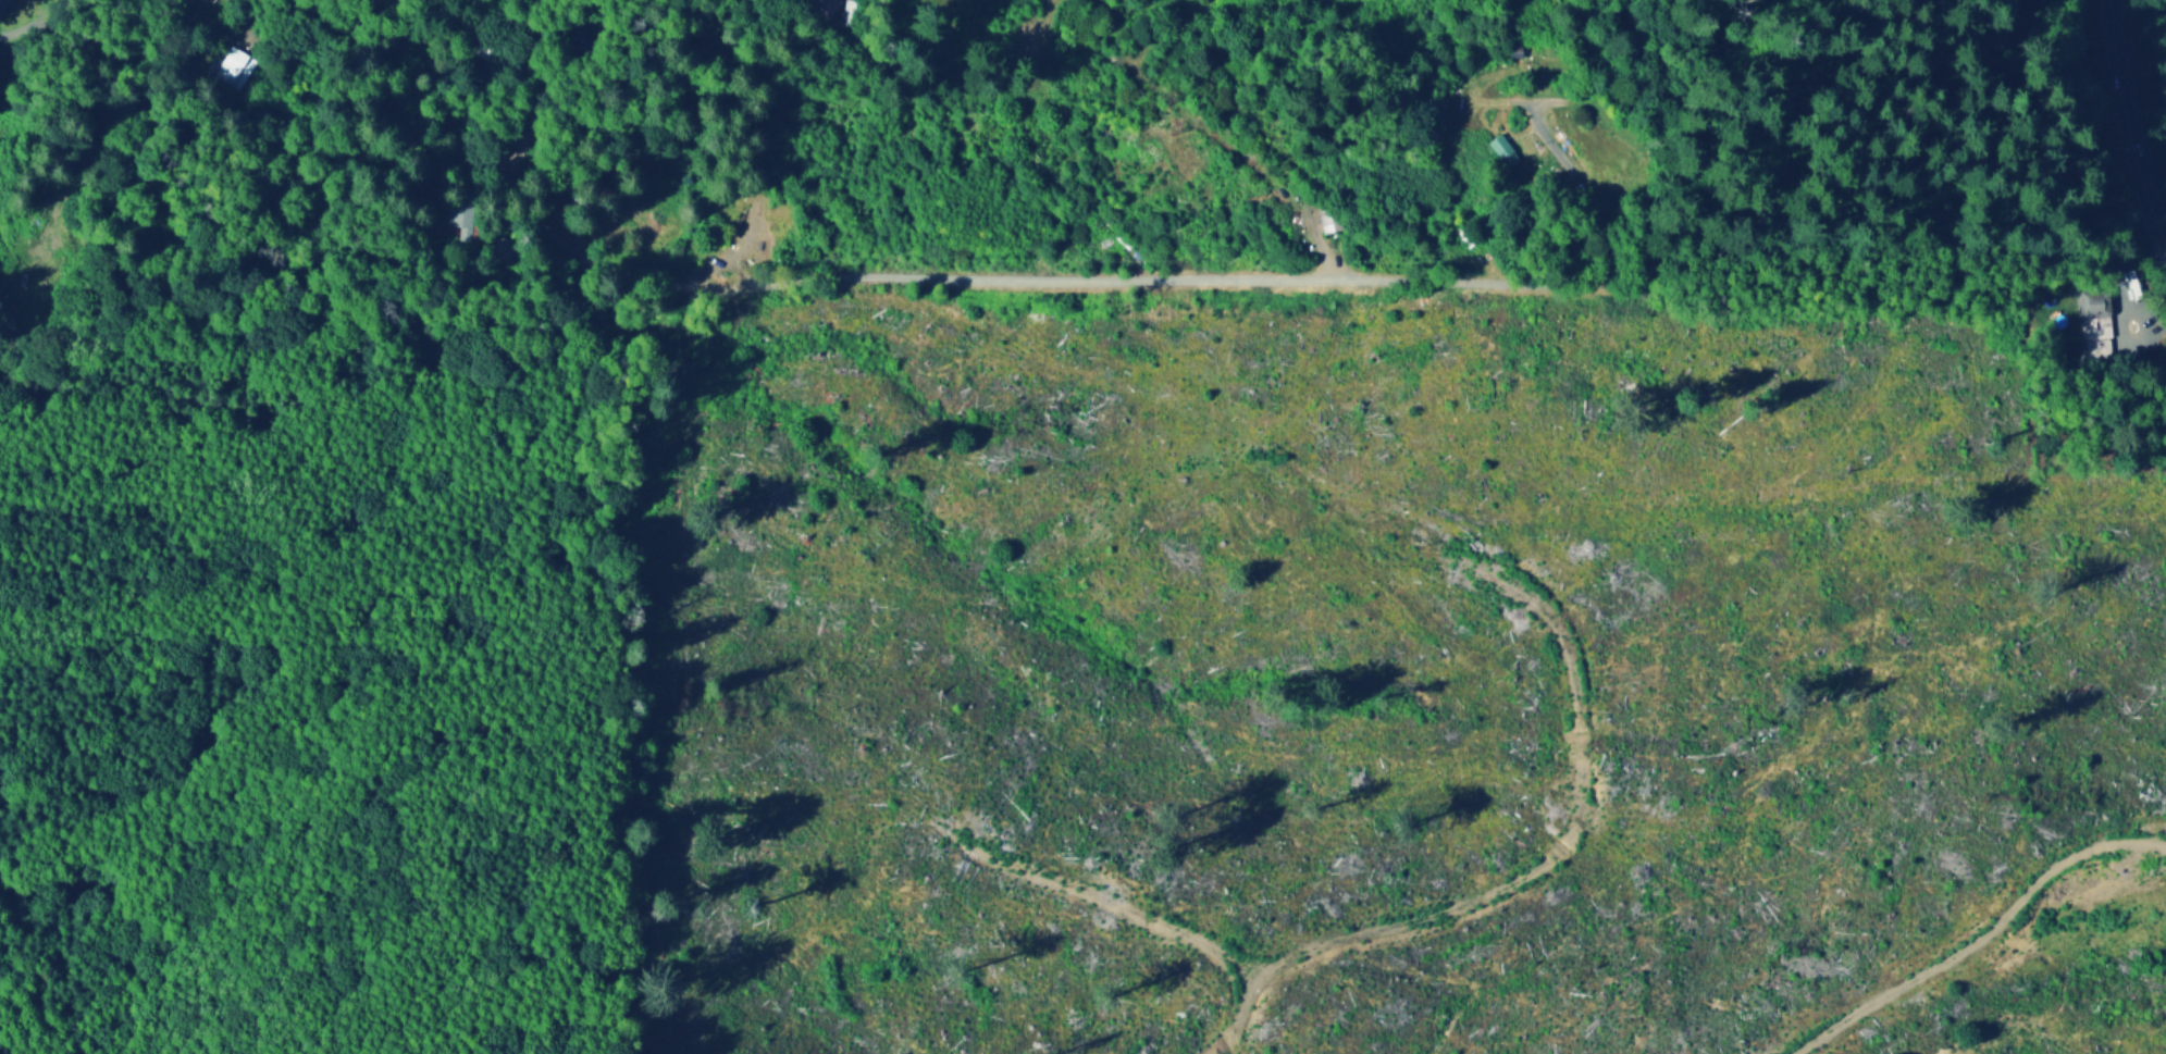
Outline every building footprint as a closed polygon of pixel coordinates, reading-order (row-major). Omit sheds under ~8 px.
[(831,15),(839,0),(803,0),(831,15)] [(1487,141),(1507,168),(1520,158),(1501,131),(1487,141)] [(2088,304),(2090,357),(2116,356),(2114,315),(2110,315),(2110,302),(2088,304)]
